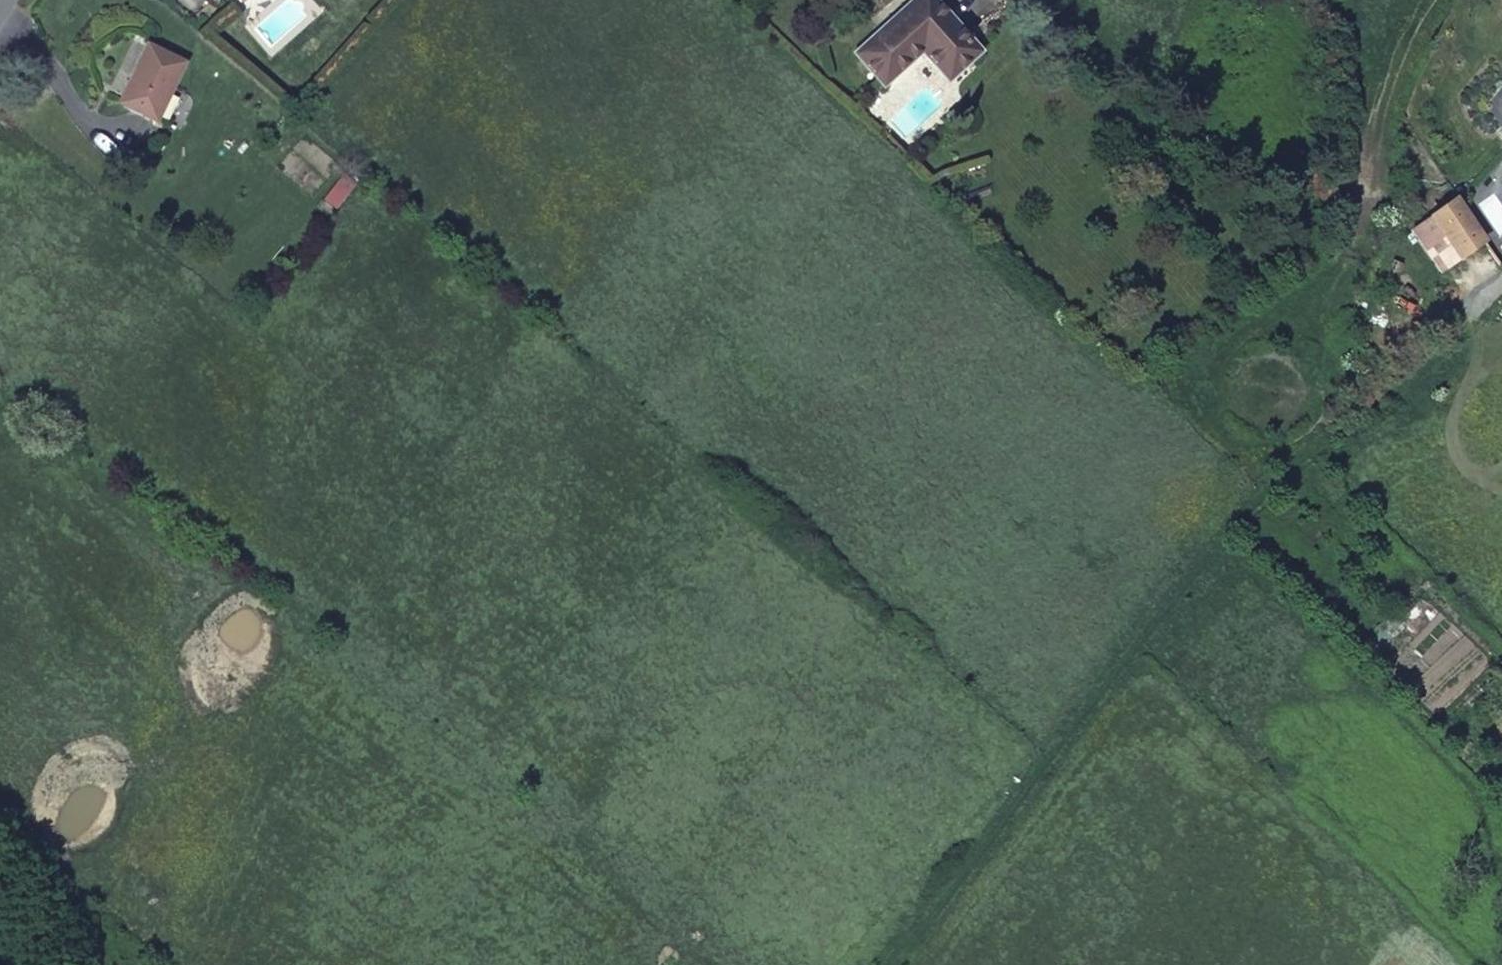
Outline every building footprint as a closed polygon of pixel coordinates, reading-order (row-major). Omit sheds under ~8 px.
[(850,53),(872,83),(914,50),(942,81),(975,54),(927,0),(912,0),(847,49),(850,53)] [(120,106),(162,127),(189,72),(145,51),(120,106)] [(1445,281),(1462,270),(1486,253),(1457,213),(1434,230),(1418,242),(1445,281)]
